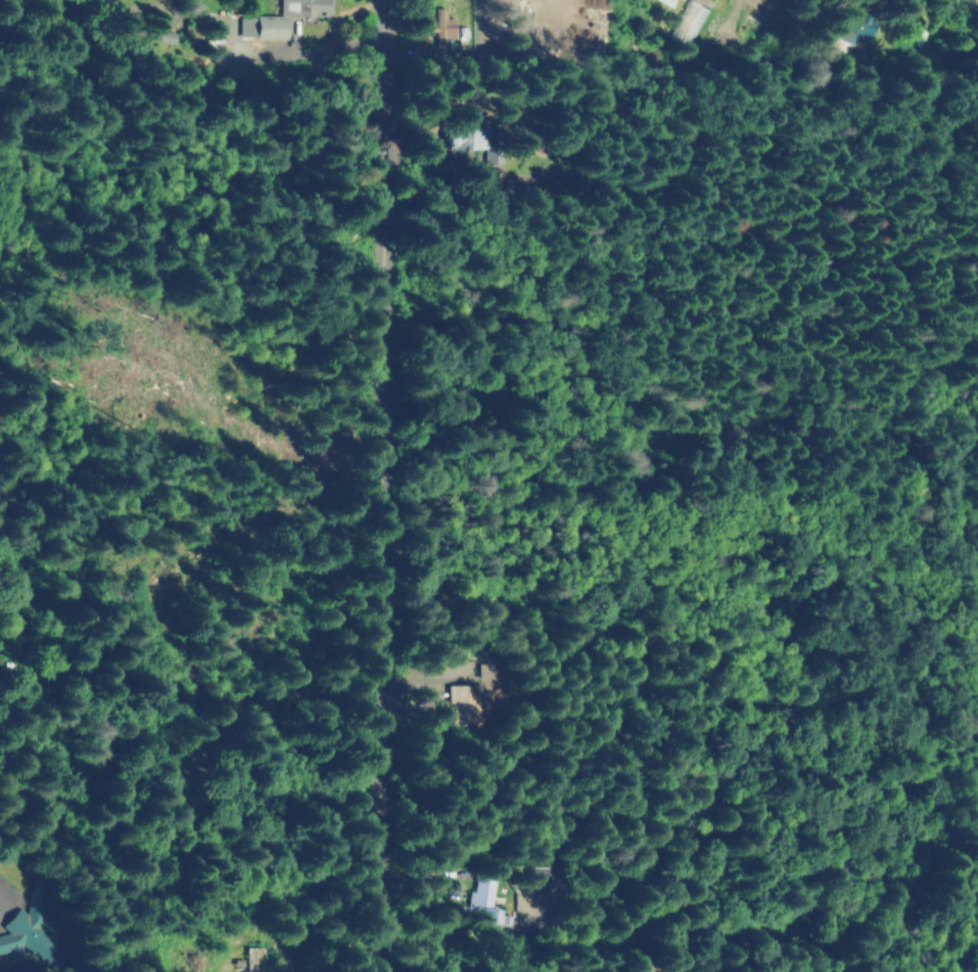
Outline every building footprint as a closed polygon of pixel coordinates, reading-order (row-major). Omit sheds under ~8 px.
[(289,39),(290,16),(332,17),(332,0),(282,0),(281,17),(240,16),(239,37),(289,39)] [(443,4),(443,18),(454,18),(455,37),(444,37),(444,46),(426,47),(425,4),(443,4)] [(479,146),(441,146),(441,127),(451,127),(451,115),(478,115),(479,146)] [(478,682),(477,723),(449,722),(449,681),(478,682)] [(496,884),(485,921),(460,912),(470,875),(496,884)] [(8,951),(10,961),(24,958),(21,947),(22,943),(30,954),(37,955),(44,965),(58,954),(60,953),(60,952),(39,925),(51,927),(53,914),(43,912),(48,881),(32,878),(26,915),(21,909),(3,923),(6,934),(0,935),(0,953),(8,951)] [(535,890),(536,921),(506,921),(506,890),(535,890)] [(246,947),(247,971),(264,971),(263,947),(246,947)]
